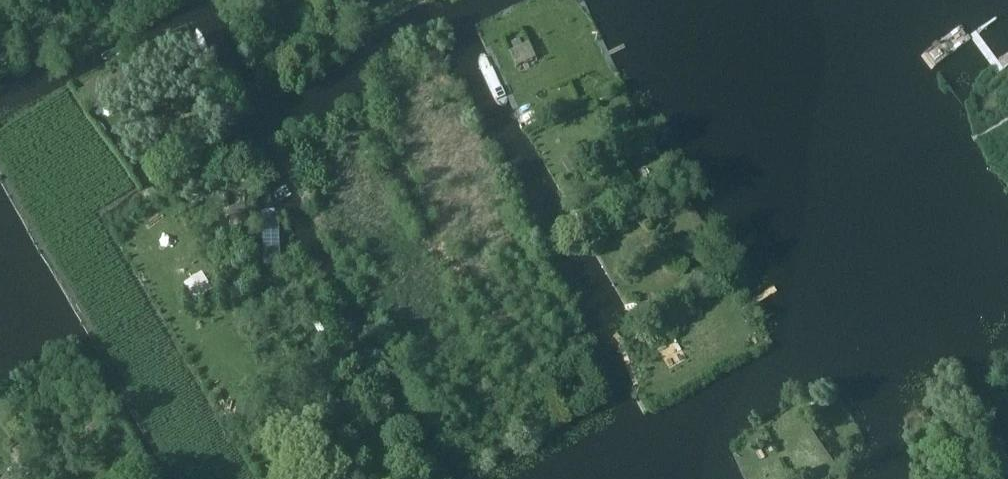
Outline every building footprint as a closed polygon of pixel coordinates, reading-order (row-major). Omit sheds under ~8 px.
[(515,67),(536,57),(528,42),(522,45),(519,38),(511,42),(514,48),(507,52),(515,67)] [(85,102),(119,89),(113,73),(79,86),(85,102)] [(562,96),(557,98),(560,106),(566,104),(562,96)] [(241,232),(241,212),(229,212),(229,232),(241,232)] [(279,267),(278,215),(261,215),(263,268),(279,267)] [(655,343),(673,333),(669,326),(651,336),(655,343)] [(648,360),(653,356),(650,352),(645,357),(648,360)] [(92,418),(80,425),(86,435),(98,428),(92,418)]
